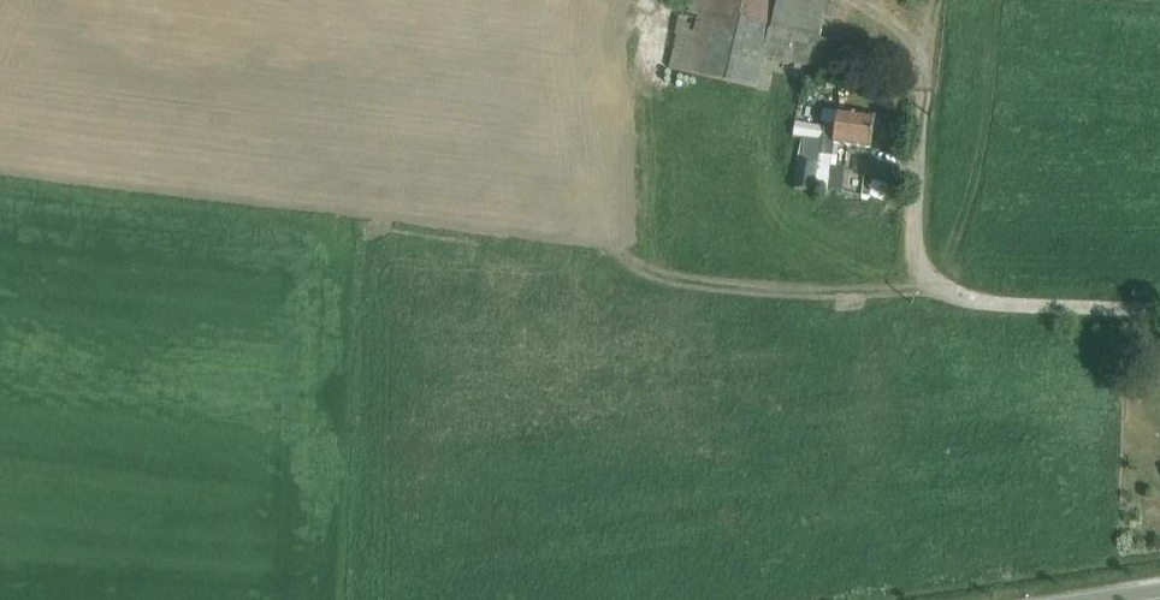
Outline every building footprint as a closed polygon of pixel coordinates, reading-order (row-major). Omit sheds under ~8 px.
[(669,69),(755,90),(763,57),(778,61),(776,76),(806,82),(809,68),(840,76),(847,45),(820,40),(830,0),(685,0),(669,69)] [(796,158),(792,190),(814,192),(814,189),(843,192),(845,178),(830,176),(834,143),(870,149),(875,117),(838,111),(836,126),(825,124),(821,149),(815,149),(816,139),(800,137),(796,158)]
